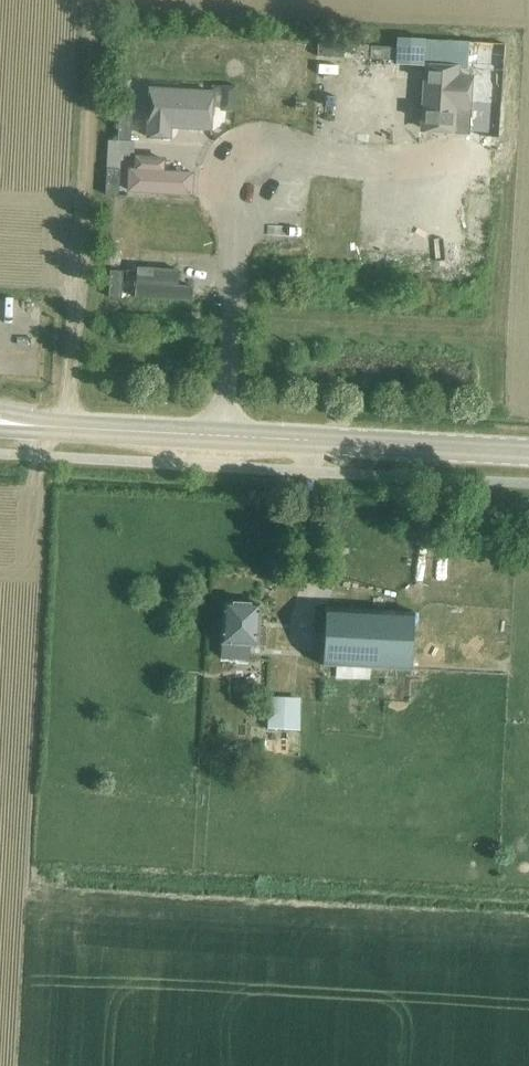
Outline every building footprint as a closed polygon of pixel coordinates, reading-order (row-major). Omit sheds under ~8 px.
[(450,55),(450,54),(477,56),(478,42),(451,41),(451,42),(424,40),(424,54),(450,55)] [(318,57),(397,61),(397,47),(318,43),(318,57)] [(456,76),(456,66),(423,65),(421,131),(454,132),(455,106),(466,107),(467,77),(456,76)] [(236,86),(222,85),(220,112),(234,112),(236,86)] [(205,128),(207,92),(149,89),(146,136),(168,137),(168,126),(205,128)] [(120,90),(119,115),(117,142),(131,143),(132,116),(143,117),(144,92),(120,90)] [(131,143),(117,142),(109,141),(108,141),(107,169),(106,196),(119,196),(121,156),(134,157),(134,143),(131,143)] [(128,170),(127,193),(189,196),(190,173),(128,170)] [(151,278),(139,277),(138,299),(199,302),(200,281),(178,279),(179,258),(152,257),(151,278)] [(110,271),(109,298),(118,298),(122,298),(123,272),(110,271)] [(265,646),(266,629),(259,629),(260,605),(224,603),(221,658),(250,659),(251,646),(265,646)] [(323,666),(411,671),(415,613),(326,608),(323,666)] [(268,699),(268,730),(299,730),(298,699),(268,699)]
